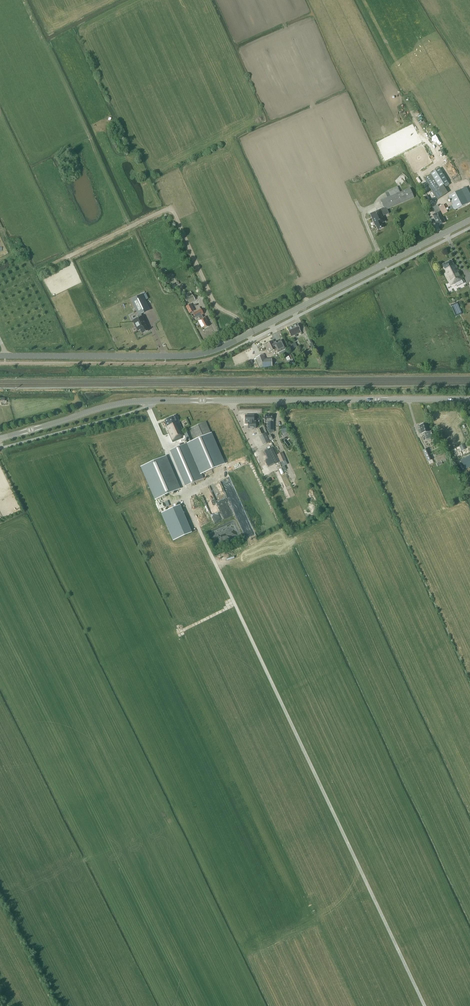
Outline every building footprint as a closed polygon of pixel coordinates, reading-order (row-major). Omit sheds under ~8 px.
[(442,189),(449,184),(439,169),(424,178),(437,200),(445,194),(442,189)] [(448,196),(455,210),(469,202),(469,194),(466,187),(448,196)] [(410,188),(381,200),(384,208),(385,210),(387,209),(414,198),(410,188)] [(433,215),(438,226),(445,222),(442,217),(444,217),(438,205),(432,208),(435,213),(433,215)] [(375,212),(370,214),(375,226),(376,225),(378,230),(383,227),(381,223),(385,221),(383,216),(389,213),(387,209),(385,210),(384,208),(380,209),(380,210),(375,212)] [(447,273),(445,274),(450,285),(463,279),(455,265),(454,265),(451,260),(443,265),(447,273)] [(185,299),(188,304),(196,300),(193,295),(191,296),(190,294),(185,296),(186,298),(185,299)] [(132,300),(139,315),(141,314),(149,310),(142,295),(132,300)] [(453,304),(451,305),(456,317),(462,314),(457,303),(453,304)] [(203,318),(201,315),(203,314),(201,309),(193,313),(195,318),(198,317),(200,320),(198,321),(202,328),(203,327),(204,328),(209,326),(206,322),(207,321),(205,317),(203,318)] [(141,314),(139,315),(137,315),(138,318),(133,320),(138,331),(141,329),(143,333),(148,331),(146,327),(147,326),(142,316),(141,314)] [(295,337),(297,336),(296,334),(301,332),(300,330),(298,324),(287,329),(290,334),(291,337),(295,335),(295,337)] [(276,349),(278,352),(285,348),(282,340),(278,342),(277,341),(274,343),(273,341),(265,344),(269,353),(276,349)] [(263,355),(256,358),(260,367),(272,367),(271,361),(265,361),(263,355)] [(248,428),(256,428),(256,421),(254,421),(254,415),(245,415),(245,424),(248,424),(248,428)] [(273,415),(265,415),(265,420),(265,422),(268,422),(268,430),(274,430),(273,419),(273,415)] [(175,416),(165,420),(167,426),(166,427),(173,442),(181,438),(181,437),(184,435),(188,443),(171,450),(186,486),(190,484),(203,478),(201,474),(209,470),(224,464),(206,422),(191,428),(191,430),(184,434),(180,424),(179,421),(177,419),(176,419),(175,416)] [(421,424),(421,425),(420,425),(421,429),(418,429),(420,434),(424,433),(426,439),(433,437),(431,431),(428,432),(426,423),(421,424)] [(267,435),(261,438),(264,445),(270,442),(267,435)] [(440,448),(435,438),(431,440),(433,444),(435,443),(438,449),(440,448)] [(457,459),(469,452),(469,451),(466,442),(452,449),(457,459)] [(272,465),(279,462),(272,448),(264,451),(267,459),(265,459),(269,467),(272,465)] [(428,461),(432,459),(427,448),(423,450),(428,461)] [(286,459),(283,451),(278,453),(283,465),(288,463),(286,459)] [(469,467),(469,455),(458,461),(462,471),(469,467)] [(150,487),(156,499),(179,489),(165,456),(142,467),(150,487)] [(181,503),(160,511),(172,540),(194,532),(181,503)]
